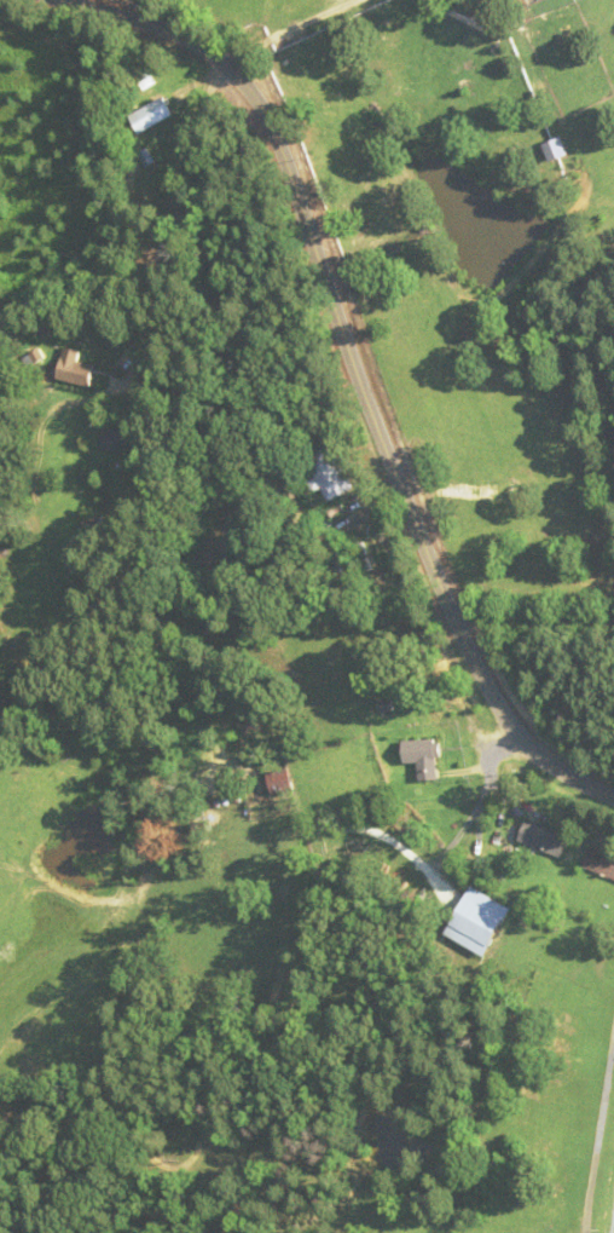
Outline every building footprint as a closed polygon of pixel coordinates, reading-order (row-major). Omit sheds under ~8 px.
[(129,114),(138,133),(173,115),(164,97),(129,114)] [(544,145),(552,162),(570,153),(562,136),(544,145)] [(57,378),(90,386),(95,365),(79,361),(81,350),(65,346),(57,378)] [(323,488),(330,502),(355,489),(331,445),(307,458),(317,477),(309,481),(315,492),(323,488)] [(332,586),(361,583),(359,562),(329,565),(332,586)] [(395,700),(380,700),(380,715),(395,715),(395,700)] [(440,780),(440,739),(405,739),(405,761),(420,761),(421,780),(440,780)] [(273,794),(295,789),(291,766),(268,771),(273,794)] [(521,840),(564,858),(572,837),(529,819),(521,840)] [(594,846),(586,865),(613,877),(613,854),(594,846)]
